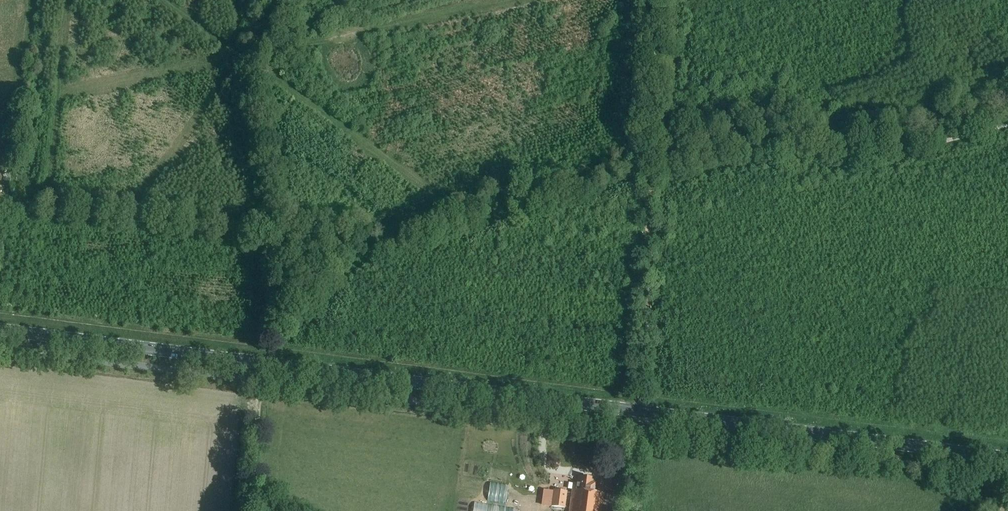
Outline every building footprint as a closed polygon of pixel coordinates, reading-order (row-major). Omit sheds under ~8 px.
[(603,494),(593,492),(594,484),(593,483),(593,481),(590,481),(591,478),(581,477),(577,477),(576,484),(572,483),(569,510),(600,510),(603,494)] [(565,508),(567,493),(554,491),(552,507),(565,508)]
